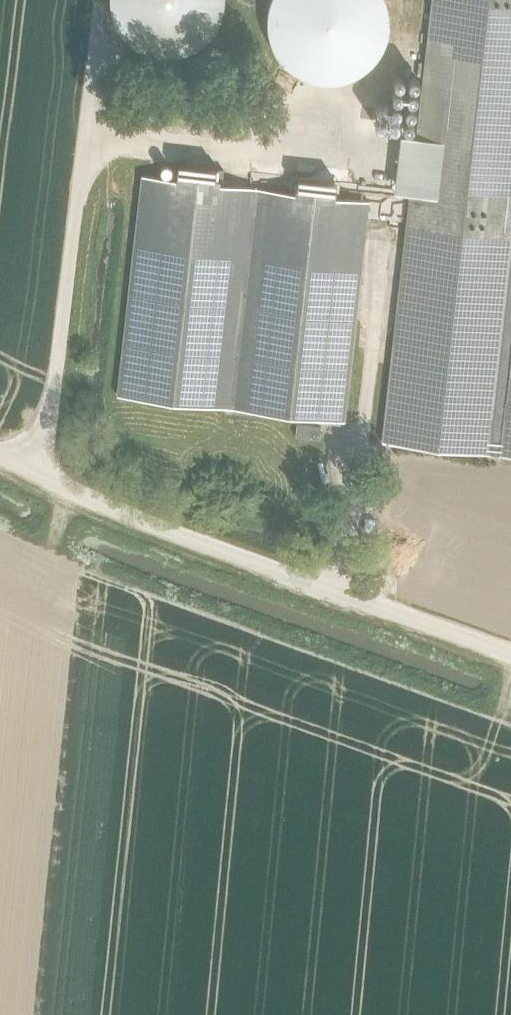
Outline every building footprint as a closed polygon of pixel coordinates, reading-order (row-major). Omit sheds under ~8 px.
[(107,0),(107,4),(108,11),(109,14),(111,21),(114,28),(116,32),(119,36),(122,40),(123,41),(126,45),(130,48),(136,52),(140,55),(144,56),(147,58),(151,59),(156,60),(164,61),(168,62),(173,61),(179,61),(187,59),(190,58),(196,55),(202,52),(204,50),(207,48),(213,43),(215,40),(217,37),(221,32),(224,27),(225,23),(227,19),(228,15),(229,11),(229,5),(230,0),(107,0)] [(266,22),(266,26),(266,29),(266,32),(267,36),(268,40),(269,43),(271,47),(272,50),(274,54),(276,57),(279,60),(281,64),(284,67),(287,69),(291,72),(294,74),(298,77),(302,78),(306,80),(310,81),(314,82),(318,83),(322,84),(326,84),(330,84),(334,83),(338,83),(341,82),(345,81),(348,80),(351,78),(354,77),(357,76),(360,74),(363,72),(366,70),(368,67),(371,65),(373,62),(376,59),(378,56),(380,53),(382,49),(384,45),(385,41),(386,37),(387,33),(388,29),(388,25),(388,20),(388,16),(387,12),(386,8),(385,4),(384,0),(270,0),(269,2),(268,5),(267,9),(266,12),(266,16),(266,19),(266,22)] [(419,141),(403,140),(399,188),(414,189),(389,445),(510,457),(510,0),(433,0),(419,141)] [(390,120),(403,123),(407,106),(394,103),(390,120)] [(140,178),(116,398),(345,422),(369,203),(140,178)]
